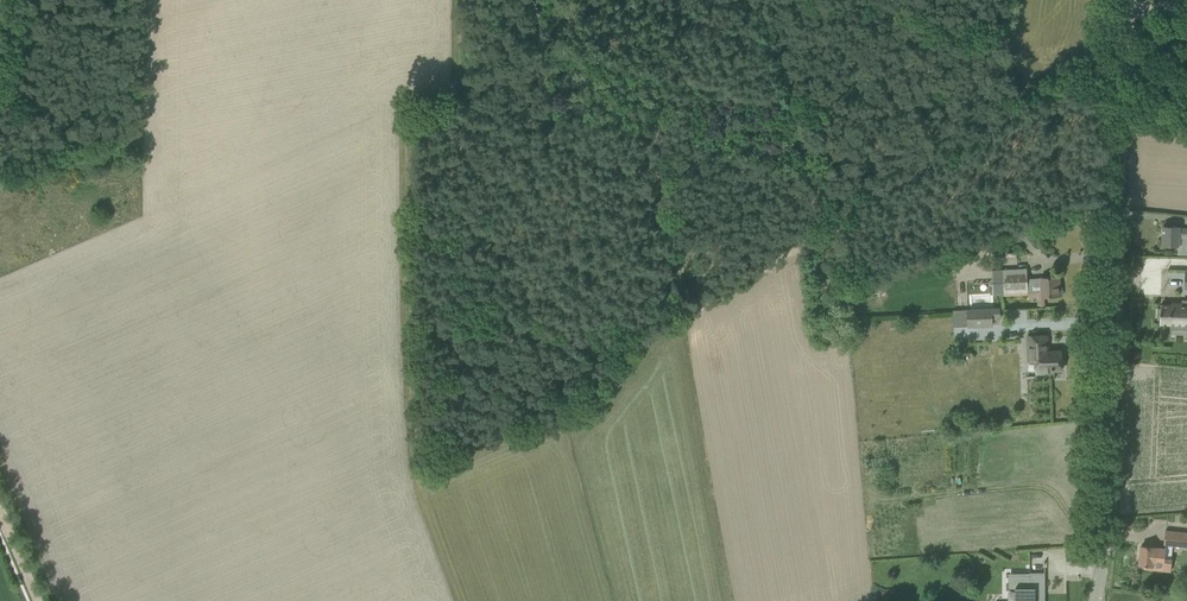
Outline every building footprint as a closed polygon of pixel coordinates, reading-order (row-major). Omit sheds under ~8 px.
[(1163,245),(1180,245),(1180,237),(1186,237),(1186,227),(1163,226),(1163,245)] [(947,249),(951,260),(964,255),(960,244),(947,249)] [(1002,270),(1002,281),(993,281),(993,293),(1002,293),(1002,295),(1028,294),(1028,297),(1059,295),(1058,277),(1027,278),(1027,268),(1002,270)] [(1158,308),(1158,319),(1161,319),(1160,328),(1186,329),(1186,272),(1170,271),(1169,305),(1162,305),(1162,304),(1161,304),(1161,308),(1158,308)] [(832,273),(833,287),(841,286),(840,272),(832,273)] [(849,284),(852,295),(874,288),(871,277),(849,284)] [(999,308),(967,309),(968,326),(992,325),(992,317),(1000,317),(999,308)] [(1050,370),(1062,369),(1061,351),(1048,351),(1047,335),(1028,336),(1028,361),(1035,361),(1036,373),(1050,373),(1050,370)] [(1139,552),(1140,554),(1141,554),(1139,565),(1145,565),(1144,569),(1146,569),(1153,570),(1170,571),(1172,558),(1173,545),(1186,546),(1186,531),(1165,529),(1164,544),(1165,544),(1165,548),(1153,547),(1141,546),(1141,547),(1140,548),(1139,552)] [(1029,572),(1029,573),(1029,575),(1009,575),(1009,588),(1019,588),(1020,600),(1045,600),(1045,572),(1032,572),(1029,572)]
